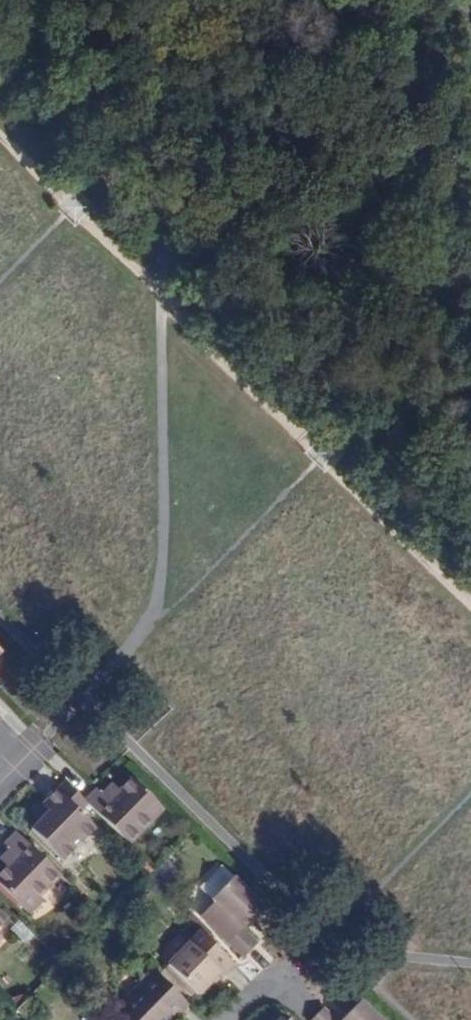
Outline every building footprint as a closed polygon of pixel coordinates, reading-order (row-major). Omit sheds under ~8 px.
[(88,805),(129,845),(163,810),(132,779),(119,792),(114,798),(107,791),(103,796),(97,790),(85,802),(88,805)] [(85,802),(64,782),(56,791),(79,814),(88,805),(85,802)] [(114,798),(119,792),(112,785),(107,791),(114,798)] [(95,829),(79,814),(56,791),(38,809),(44,815),(39,820),(30,830),(63,862),(95,829)] [(33,814),(39,820),(44,815),(38,809),(33,814)] [(59,875),(15,832),(3,844),(9,850),(4,854),(12,861),(6,867),(0,873),(0,886),(24,910),(37,896),(59,875)] [(4,854),(0,859),(0,861),(6,867),(12,861),(4,854)] [(223,865),(200,889),(211,900),(234,877),(223,865)] [(244,957),(257,944),(242,929),(264,906),(234,877),(211,900),(214,903),(201,916),(244,957)] [(42,902),(37,896),(24,910),(30,915),(42,902)] [(9,931),(0,922),(0,939),(9,931)] [(224,977),(235,966),(209,940),(198,951),(187,940),(165,963),(195,992),(217,970),(224,977)] [(153,971),(140,985),(143,988),(114,1017),(117,1019),(170,1019),(186,1003),(153,971)] [(28,998),(16,1010),(26,1019),(36,1019),(43,1013),(28,998)] [(361,1000),(342,1019),(381,1019),(361,1000)] [(323,1008),(315,1017),(312,1019),(335,1019),(323,1008)]
